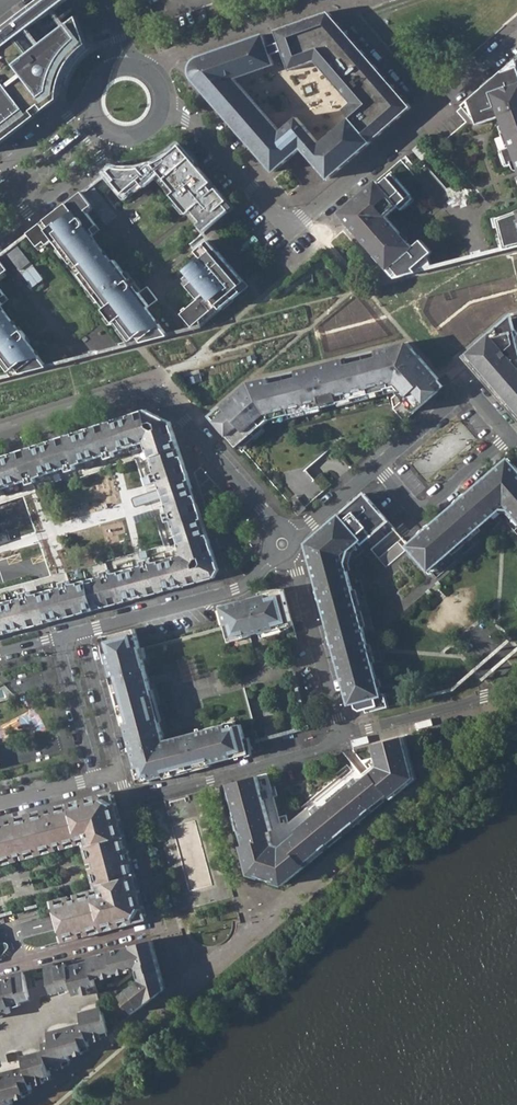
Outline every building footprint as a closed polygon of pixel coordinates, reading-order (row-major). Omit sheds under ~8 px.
[(63,75),(64,73),(65,70),(66,68),(68,63),(71,58),(73,54),(76,51),(78,47),(82,44),(84,42),(69,23),(62,29),(50,13),(67,0),(40,0),(0,31),(0,144),(58,101),(58,97),(59,89),(60,84),(62,78),(63,75)] [(217,0),(211,0),(180,12),(186,27),(222,13),(217,0)] [(364,53),(328,12),(277,30),(292,71),(317,62),(353,104),(345,111),(348,114),(350,117),(373,143),(413,108),(375,65),(373,66),(368,66),(365,68),(361,63),(362,61),(364,55),(364,53)] [(87,45),(77,18),(69,23),(84,42),(82,44),(78,47),(76,51),(73,54),(71,58),(68,63),(66,68),(65,70),(64,73),(63,75),(62,78),(60,84),(62,77),(65,72),(67,68),(70,63),(73,59),(78,53),(84,47),(87,45)] [(263,35),(250,39),(261,70),(274,65),(263,35)] [(261,70),(250,39),(200,57),(194,81),(194,82),(275,175),(305,150),(317,140),(298,118),(281,132),(235,79),(261,70)] [(375,65),(364,53),(364,55),(362,61),(361,63),(365,68),(368,66),(373,66),(375,65)] [(471,100),(479,108),(482,116),(484,123),(507,115),(509,123),(512,130),(507,132),(511,147),(507,148),(512,165),(516,164),(516,60),(471,100)] [(467,103),(480,118),(482,116),(479,108),(471,100),(467,103)] [(317,140),(305,150),(331,180),(373,143),(350,117),(320,143),(317,140)] [(53,144),(62,137),(60,134),(51,140),(53,144)] [(114,168),(109,171),(116,180),(113,182),(122,194),(139,181),(142,179),(148,186),(156,179),(160,175),(175,193),(171,196),(187,215),(193,210),(202,221),(198,224),(205,232),(234,207),(180,145),(177,148),(174,151),(167,156),(163,159),(160,161),(156,163),(153,164),(150,166),(142,168),(140,168),(134,169),(130,169),(124,169),(121,169),(117,169),(114,168)] [(340,215),(396,279),(419,274),(416,271),(433,257),(439,252),(428,240),(422,246),(395,215),(407,205),(410,208),(424,197),(401,172),(388,183),(383,177),(340,215)] [(160,175),(156,179),(171,196),(175,193),(160,175)] [(142,179),(139,181),(145,189),(148,186),(142,179)] [(82,192),(28,233),(38,247),(45,242),(47,245),(54,240),(106,309),(104,310),(115,323),(116,322),(134,345),(169,336),(147,308),(158,300),(148,287),(140,293),(115,260),(112,262),(92,236),(95,234),(89,225),(94,221),(88,213),(95,208),(82,192)] [(496,217),(506,251),(516,248),(516,211),(496,217)] [(94,221),(89,225),(95,234),(101,230),(94,221)] [(183,315),(195,329),(201,328),(250,286),(210,240),(197,251),(200,255),(203,258),(197,264),(189,271),(190,273),(183,279),(200,299),(183,315)] [(45,242),(38,247),(41,250),(47,245),(45,242)] [(203,258),(200,255),(194,260),(197,264),(203,258)] [(433,257),(416,271),(419,274),(435,269),(433,257)] [(8,270),(0,259),(0,276),(8,270)] [(0,293),(0,298),(4,304),(10,299),(3,291),(0,293)] [(14,376),(48,367),(28,340),(30,339),(23,330),(22,332),(2,306),(4,304),(0,298),(0,358),(14,376)] [(516,332),(516,328),(511,316),(506,320),(516,332)] [(465,356),(516,416),(516,332),(506,320),(465,356)] [(97,335),(76,341),(80,355),(117,345),(113,332),(97,337),(97,335)] [(249,383),(211,416),(238,447),(269,420),(324,406),(324,407),(342,403),(342,402),(390,389),(389,388),(399,385),(403,390),(400,392),(417,411),(445,386),(408,343),(249,383)] [(0,456),(0,488),(28,479),(30,483),(39,481),(38,476),(67,466),(69,471),(78,468),(77,463),(104,455),(106,459),(115,456),(114,451),(144,442),(154,472),(150,474),(152,482),(156,481),(166,511),(162,513),(166,521),(169,520),(180,554),(153,561),(152,557),(143,559),(144,563),(114,571),(113,567),(103,570),(105,574),(74,582),(73,578),(64,581),(65,585),(35,593),(34,589),(25,591),(26,596),(0,603),(0,635),(215,576),(220,569),(170,421),(167,422),(146,410),(145,408),(0,456)] [(306,541),(350,703),(367,711),(370,711),(398,704),(378,631),(431,586),(440,578),(503,525),(516,542),(516,467),(513,462),(509,465),(506,461),(410,543),(403,535),(380,555),(372,547),(396,527),(366,491),(306,541)] [(295,498),(290,503),(299,513),(304,509),(295,498)] [(284,589),(221,606),(226,626),(230,643),(252,637),(252,636),(262,633),(262,634),(283,629),(282,624),(293,621),(284,589)] [(158,710),(136,629),(102,638),(140,783),(262,751),(259,741),(253,722),(238,726),(237,722),(166,741),(158,710)] [(224,785),(249,876),(283,887),(415,777),(404,737),(373,745),(376,757),(363,760),(368,767),(362,773),(357,767),(289,823),(287,815),(279,818),(274,797),(278,796),(275,787),(271,788),(268,773),(224,785)] [(52,902),(62,939),(147,916),(113,791),(0,822),(0,866),(0,868),(84,846),(96,891),(52,902)] [(76,959),(33,971),(38,989),(47,986),(52,999),(72,996),(101,994),(96,977),(139,965),(142,978),(121,993),(135,1012),(167,988),(153,939),(83,958),(83,962),(77,964),(76,959)] [(24,974),(0,980),(0,1022),(11,1015),(9,1009),(32,1004),(28,991),(24,974)] [(10,1104),(14,1104),(16,1102),(15,1098),(26,1095),(28,1093),(28,1090),(34,1089),(35,1088),(34,1084),(47,1080),(46,1076),(54,1073),(53,1069),(65,1066),(73,1060),(72,1054),(86,1050),(86,1047),(92,1045),(91,1039),(104,1036),(104,1032),(111,1031),(105,1009),(79,1014),(81,1024),(46,1033),(48,1042),(19,1049),(23,1069),(0,1074),(0,1104),(10,1104)]
